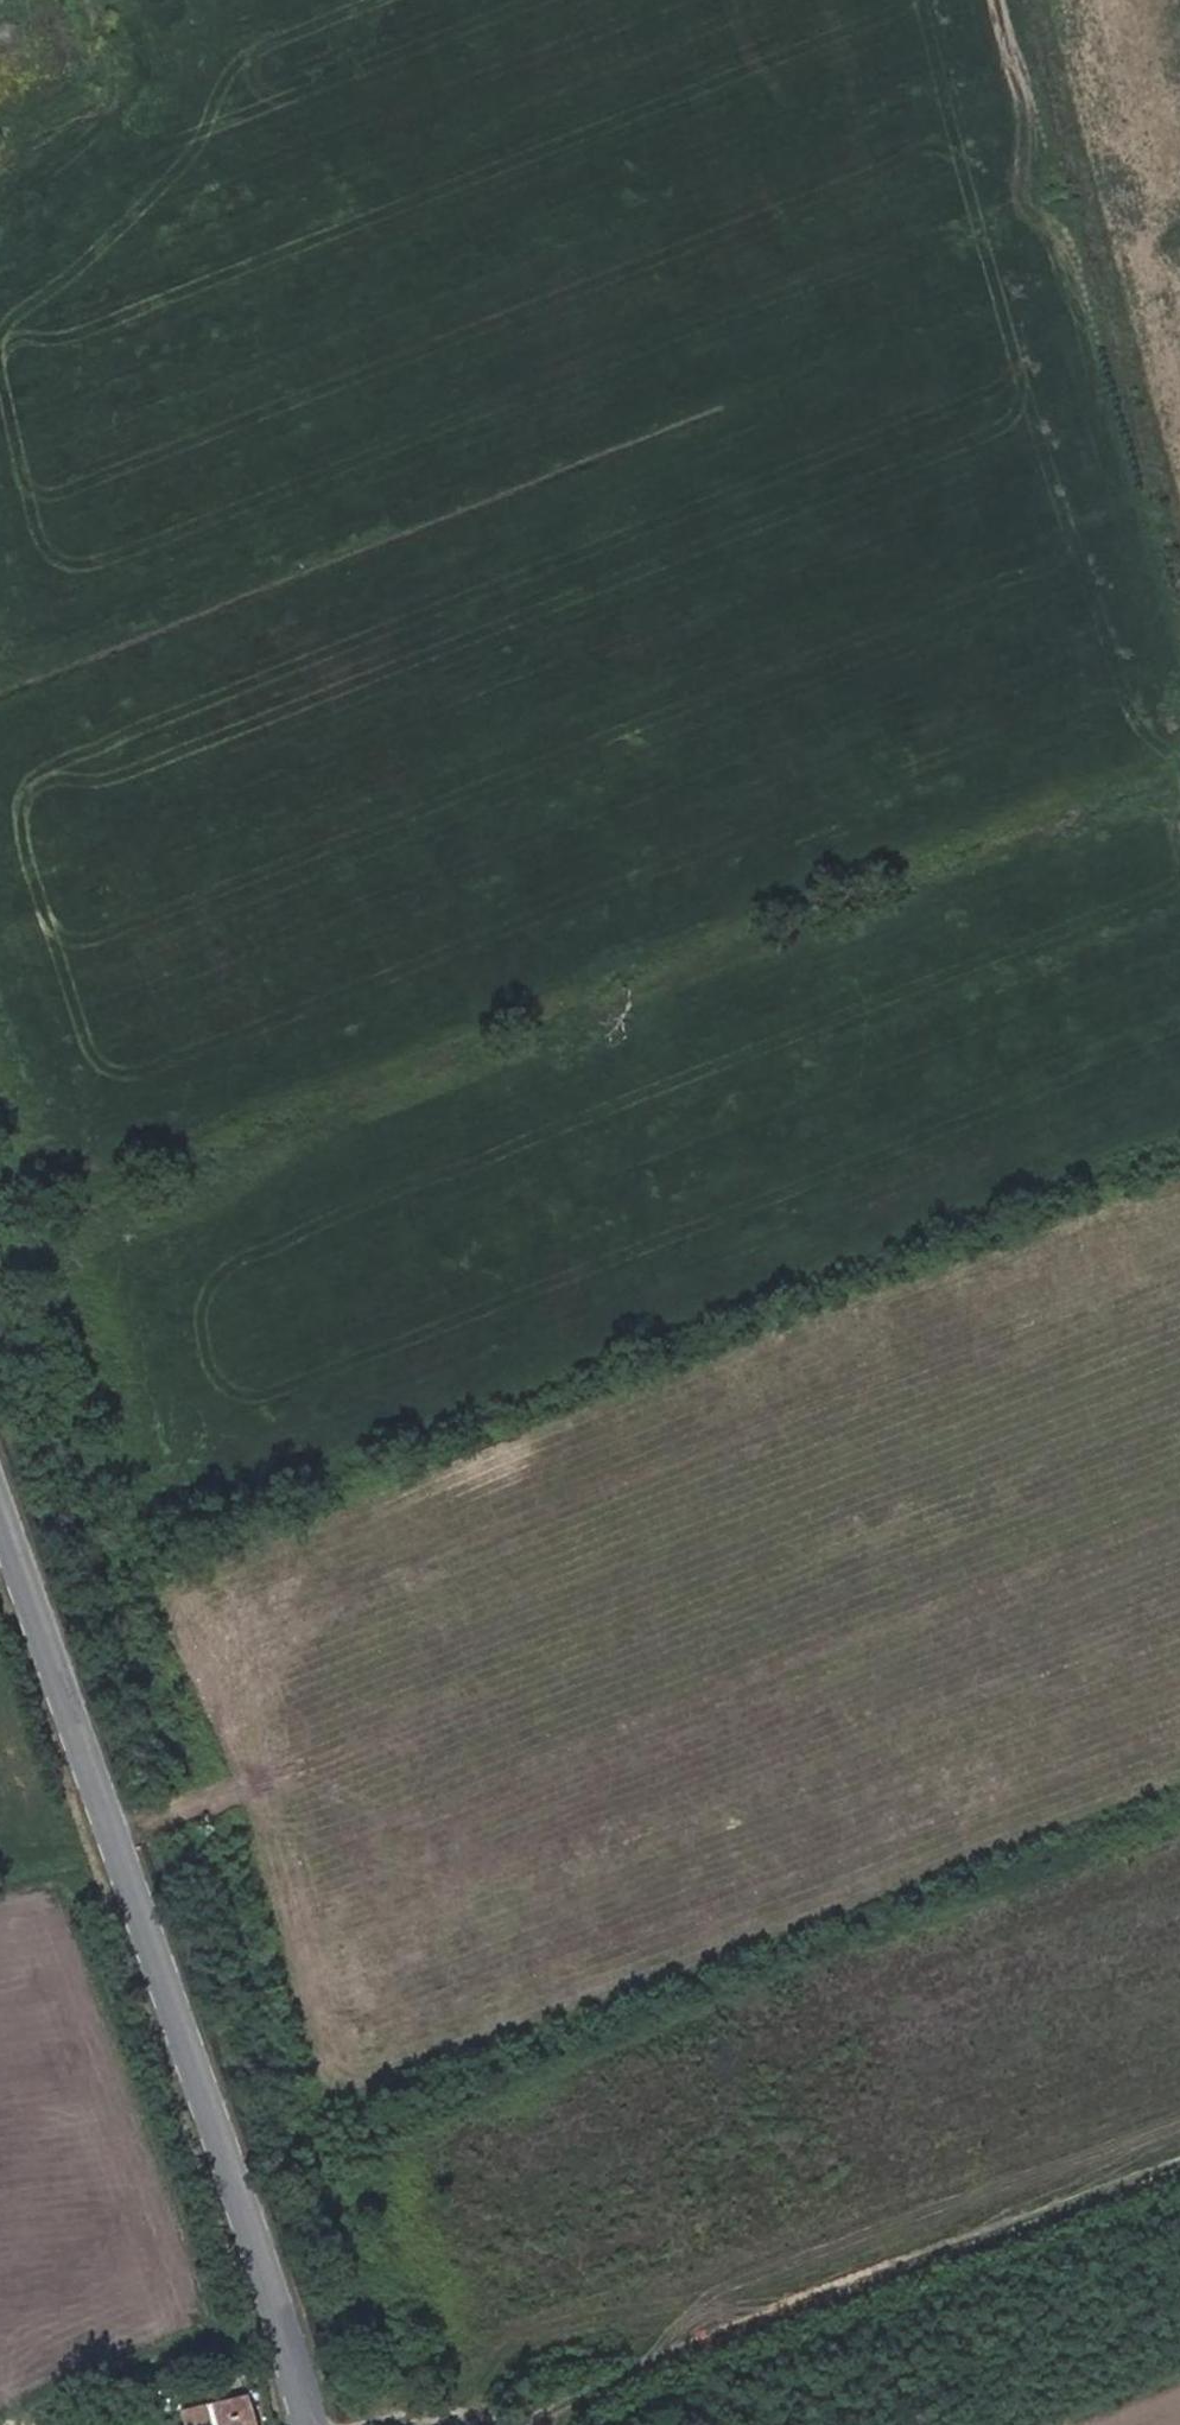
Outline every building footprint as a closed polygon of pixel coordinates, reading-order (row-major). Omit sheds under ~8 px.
[(244,2399),(182,2414),(185,2424),(251,2424),(244,2399)]
